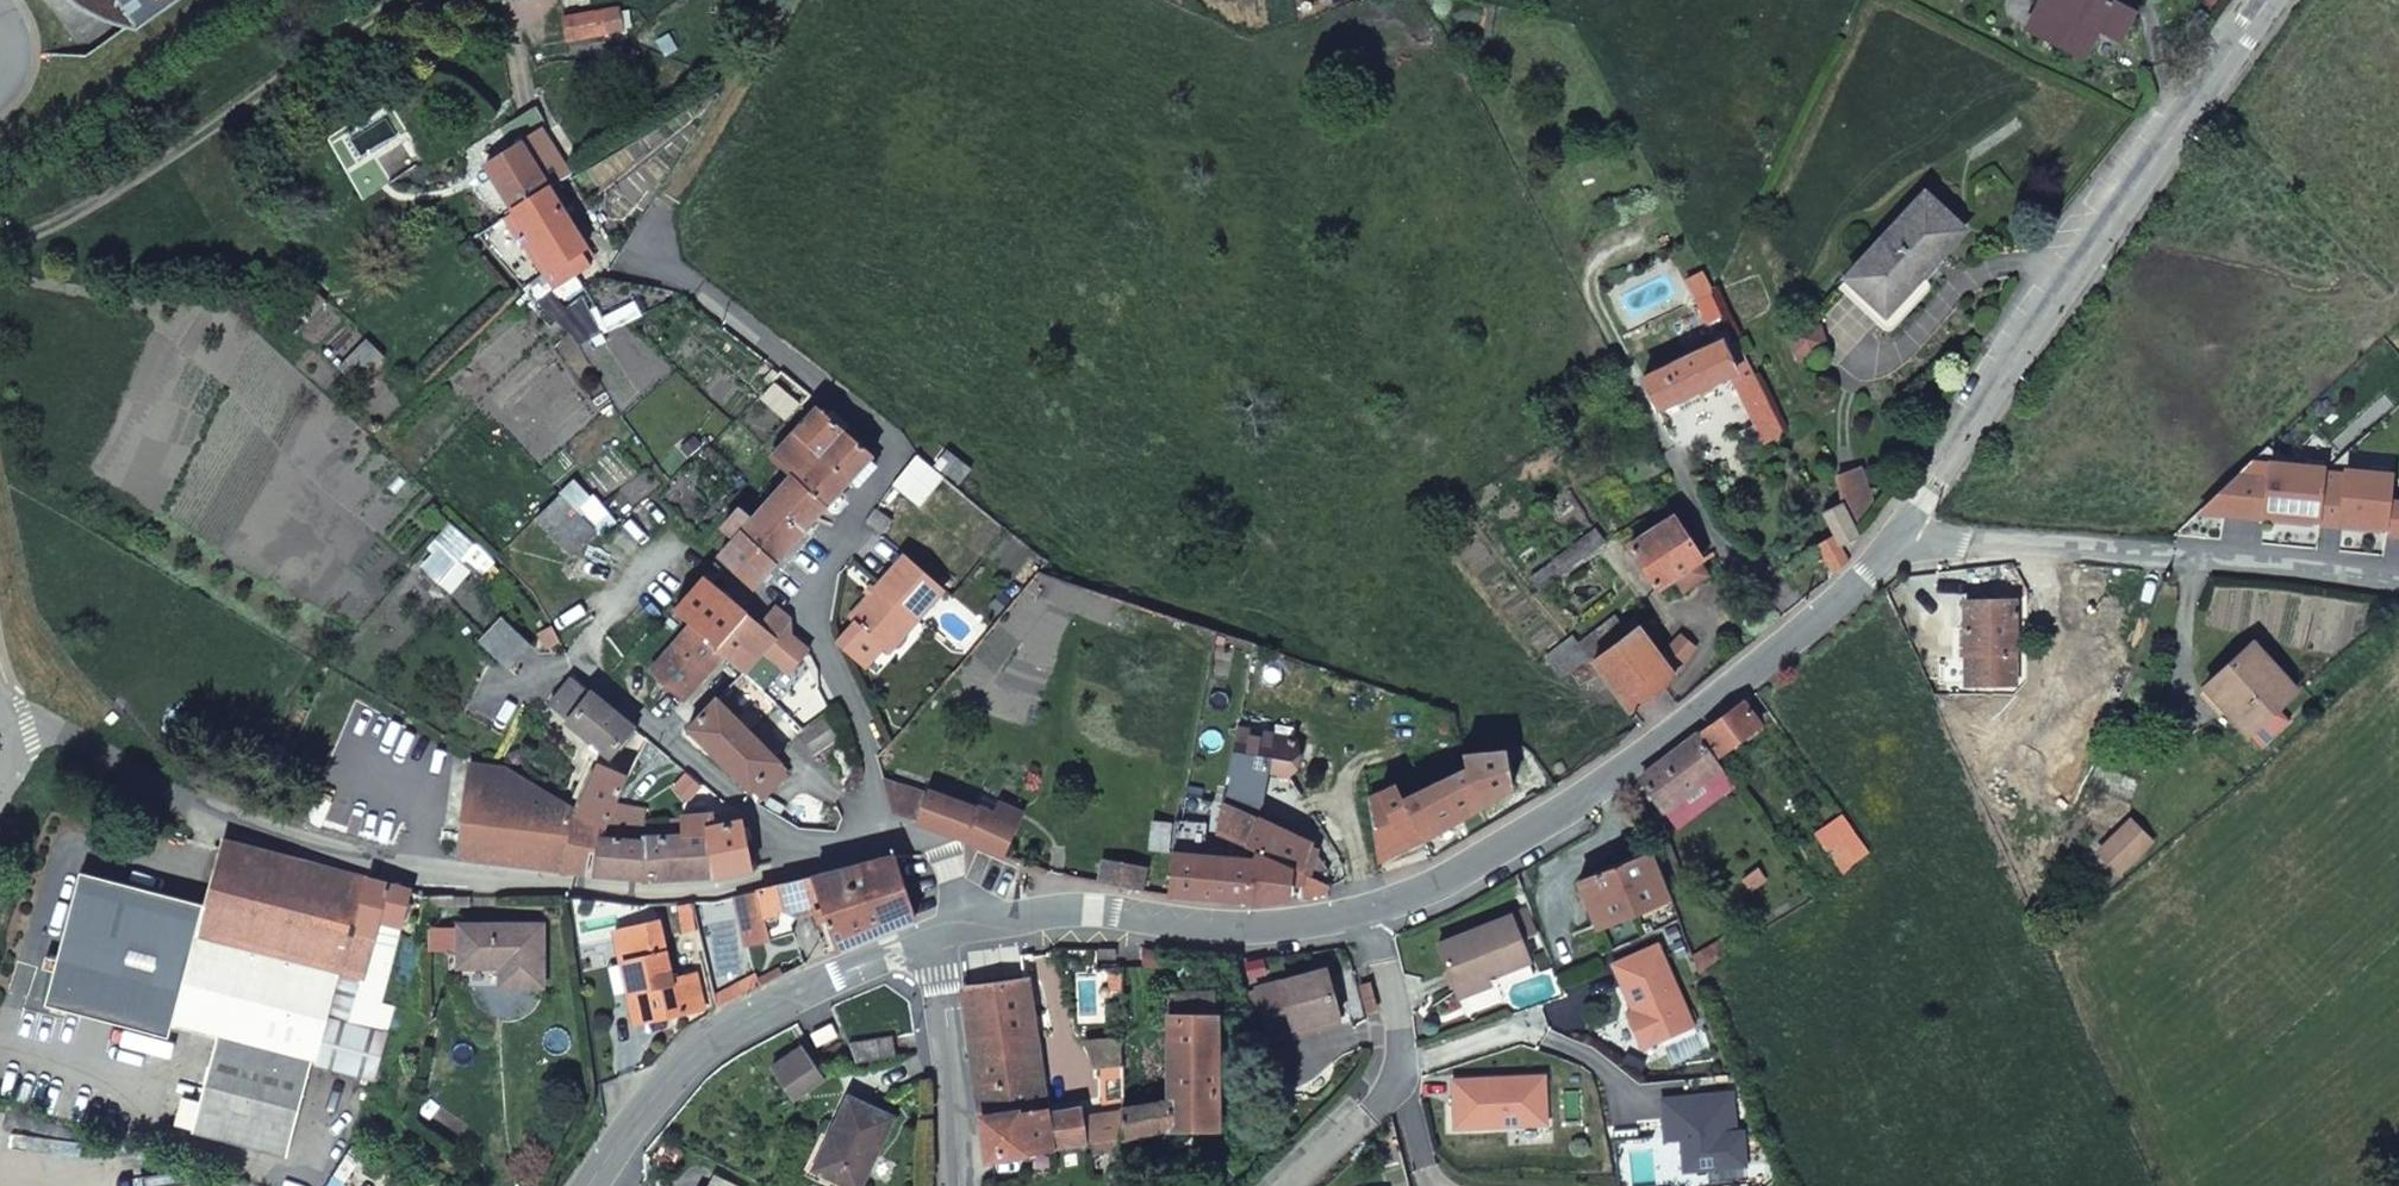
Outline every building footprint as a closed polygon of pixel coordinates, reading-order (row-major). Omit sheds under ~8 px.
[(174,0),(122,0),(140,24),(174,0)] [(2120,39),(2132,14),(2134,12),(2110,0),(2042,0),(2029,28),(2085,56),(2100,28),(2120,39)] [(514,209),(551,187),(513,126),(476,148),(514,209)] [(589,247),(551,187),(514,209),(520,218),(532,239),(523,245),(544,274),(551,284),(553,287),(590,265),(588,261),(583,251),(589,247)] [(1925,192),(1844,277),(1886,314),(1966,231),(1925,192)] [(551,294),(540,304),(562,328),(573,317),(551,294)] [(1698,302),(1707,322),(1720,315),(1711,296),(1698,302)] [(1640,379),(1656,412),(1731,376),(1765,444),(1785,434),(1739,343),(1726,349),(1721,341),(1640,379)] [(811,394),(782,371),(772,382),(780,388),(801,405),(811,394)] [(780,388),(772,382),(759,396),(767,404),(780,388)] [(855,431),(831,411),(828,415),(818,407),(796,431),(850,480),(874,453),(852,435),(855,431)] [(850,480),(796,431),(772,458),(787,471),(826,507),(850,480)] [(2269,480),(2270,464),(2268,448),(2238,478),(2269,480)] [(959,485),(972,469),(948,451),(936,467),(959,485)] [(932,492),(944,478),(918,456),(905,471),(932,492)] [(2203,511),(2386,529),(2389,503),(2390,499),(2392,477),(2346,472),(2345,488),(2324,485),(2326,470),(2270,464),(2269,480),(2238,478),(2203,511)] [(787,480),(770,499),(805,531),(826,507),(787,471),(782,476),(787,480)] [(921,506),(932,492),(905,471),(895,485),(921,506)] [(1844,503),(1856,527),(1869,507),(1862,472),(1838,477),(1844,503)] [(561,495),(537,519),(573,554),(596,531),(561,495)] [(805,531),(770,499),(754,519),(743,509),(723,531),(734,541),(719,558),(754,588),(805,531)] [(1844,503),(1826,513),(1837,535),(1842,544),(1860,535),(1856,527),(1844,503)] [(2386,536),(2398,538),(2398,504),(2389,503),(2386,529),(2386,536)] [(865,521),(869,525),(882,535),(894,520),(877,507),(865,521)] [(1659,590),(1677,579),(1701,563),(1703,562),(1674,517),(1630,546),(1659,590)] [(494,562),(451,523),(437,538),(443,544),(423,567),(439,582),(460,559),(480,577),(494,562)] [(1541,590),(1606,542),(1597,529),(1532,577),(1541,590)] [(1842,544),(1837,535),(1818,547),(1831,572),(1850,561),(1842,544)] [(915,618),(942,586),(903,553),(849,616),(855,621),(838,642),(866,664),(883,644),(909,613),(915,618)] [(716,574),(722,567),(716,562),(710,569),(716,574)] [(1701,563),(1677,579),(1684,590),(1708,574),(1701,563)] [(703,577),(676,608),(693,623),(727,652),(745,670),(766,646),(793,672),(810,650),(790,636),(790,618),(775,605),(760,624),(703,577)] [(2015,602),(1965,603),(1967,684),(2016,684),(2015,602)] [(909,613),(883,644),(889,649),(915,618),(909,613)] [(1616,618),(1579,645),(1590,658),(1591,657),(1632,709),(1676,678),(1697,649),(1682,635),(1663,657),(1633,619),(1623,627),(1616,618)] [(481,642),(510,668),(529,646),(502,620),(481,642)] [(727,652),(693,623),(652,669),(685,699),(727,652)] [(559,643),(552,626),(541,631),(548,648),(559,643)] [(1579,645),(1573,638),(1548,657),(1564,677),(1590,658),(1579,645)] [(2294,689),(2255,645),(2206,688),(2246,733),(2294,689)] [(573,678),(551,706),(611,754),(633,728),(573,678)] [(718,697),(688,727),(752,791),(781,762),(718,697)] [(1745,702),(1703,733),(1719,756),(1761,725),(1745,702)] [(1448,728),(1457,725),(1454,713),(1440,708),(1439,727),(1448,728)] [(812,752),(837,738),(826,719),(801,734),(812,752)] [(1295,740),(1239,727),(1225,800),(1258,815),(1266,770),(1288,773),(1295,740)] [(1699,735),(1641,777),(1664,809),(1722,767),(1699,735)] [(1462,754),(1462,775),(1405,802),(1397,788),(1382,796),(1388,809),(1407,848),(1423,840),(1514,787),(1507,750),(1494,751),(1462,754)] [(462,856),(503,766),(469,762),(459,856),(462,856)] [(791,772),(781,762),(752,791),(763,801),(791,772)] [(598,763),(577,809),(576,811),(605,825),(612,810),(627,775),(598,763)] [(577,809),(503,766),(462,856),(516,863),(518,858),(587,872),(589,853),(598,854),(602,835),(605,825),(576,811),(577,809)] [(1737,788),(1722,767),(1664,809),(1679,829),(1737,788)] [(930,793),(883,777),(894,812),(919,821),(930,793)] [(700,805),(711,792),(697,781),(686,794),(700,805)] [(919,821),(1005,854),(1018,823),(931,791),(930,793),(919,821)] [(1407,848),(1388,809),(1382,796),(1370,800),(1372,816),(1373,817),(1379,860),(1379,861),(1407,848)] [(1218,834),(1253,849),(1306,873),(1314,840),(1258,815),(1225,800),(1218,834)] [(634,812),(612,810),(605,825),(602,835),(631,837),(634,812)] [(754,870),(744,821),(716,826),(714,815),(684,817),(684,820),(671,820),(671,835),(685,835),(685,833),(708,833),(714,877),(754,870)] [(1208,820),(1183,816),(1177,850),(1173,849),(1168,895),(1252,903),(1258,903),(1290,899),(1291,885),(1302,886),(1300,897),(1328,894),(1332,884),(1306,873),(1253,849),(1250,859),(1202,854),(1208,820)] [(1870,852),(1844,816),(1829,826),(1855,862),(1870,852)] [(2151,841),(2130,819),(2099,850),(2121,872),(2151,841)] [(1817,835),(1844,874),(1855,862),(1829,826),(1817,835)] [(645,838),(631,837),(602,835),(598,854),(594,874),(642,879),(714,877),(708,833),(685,833),(685,835),(671,835),(646,836),(645,838)] [(413,890),(228,840),(211,905),(179,1027),(222,1039),(204,1102),(197,1130),(293,1156),(318,1064),(321,1065),(321,1067),(378,1082),(391,1033),(385,1032),(392,1007),(381,1003),(403,919),(405,920),(413,890)] [(1666,885),(1652,850),(1580,880),(1599,928),(1672,899),(1666,885)] [(898,855),(760,892),(767,918),(771,933),(794,927),(801,916),(826,908),(839,949),(918,916),(898,855)] [(1099,881),(1143,890),(1147,868),(1103,860),(1099,881)] [(1355,885),(1356,884),(1366,878),(1358,863),(1346,870),(1355,885)] [(1767,881),(1760,870),(1744,881),(1751,892),(1767,881)] [(114,1021),(156,890),(86,872),(50,1004),(114,1021)] [(179,1027),(211,905),(156,890),(114,1021),(173,1038),(176,1026),(179,1027)] [(767,918),(760,892),(745,896),(739,898),(749,939),(771,933),(767,918)] [(1522,939),(1540,932),(1530,908),(1438,947),(1458,993),(1489,980),(1532,962),(1522,939)] [(678,978),(664,922),(622,932),(630,966),(634,966),(641,996),(647,994),(654,1024),(711,1009),(702,972),(678,978)] [(500,967),(500,986),(541,986),(542,926),(460,925),(460,967),(500,967)] [(1739,929),(1695,955),(1701,972),(1746,941),(1739,929)] [(964,992),(1031,983),(1028,956),(1026,941),(959,950),(964,992)] [(1265,964),(1251,967),(1255,981),(1269,978),(1265,964)] [(1124,990),(1125,967),(1110,968),(1110,990),(1124,990)] [(738,982),(744,994),(765,984),(758,972),(738,982)] [(1262,991),(1276,1043),(1303,1037),(1301,1030),(1344,1020),(1331,973),(1262,991)] [(1492,987),(1489,980),(1458,993),(1461,1000),(1492,987)] [(981,1120),(1048,1110),(1031,983),(964,992),(981,1120)] [(1167,1099),(1123,1108),(1123,1139),(1169,1131),(1220,1127),(1216,989),(1170,991),(1168,1058),(1167,1099)] [(1262,991),(1252,994),(1266,1046),(1276,1043),(1262,991)] [(827,1002),(819,1007),(825,1017),(834,1011),(827,1002)] [(1301,1030),(1303,1037),(1346,1026),(1344,1020),(1301,1030)] [(1104,1104),(1048,1112),(1054,1151),(1095,1144),(1120,1139),(1123,1139),(1123,1108),(1123,1064),(1123,1031),(1105,1032),(1105,1039),(1087,1040),(1100,1069),(1105,1069),(1104,1104)] [(850,1044),(858,1063),(868,1062),(897,1056),(893,1036),(850,1044)] [(809,1089),(810,1090),(826,1079),(816,1065),(804,1048),(788,1059),(809,1089)] [(1168,1058),(1123,1064),(1123,1108),(1167,1099),(1168,1058)] [(773,1070),(795,1101),(810,1090),(809,1089),(788,1059),(773,1070)] [(180,1125),(197,1130),(204,1102),(187,1097),(180,1125)] [(840,1120),(816,1169),(852,1185),(863,1185),(895,1118),(850,1097),(840,1120)] [(1048,1112),(1048,1110),(981,1120),(986,1163),(1054,1151),(1048,1112)] [(1111,1170),(1121,1170),(1120,1139),(1095,1144),(1095,1154),(1110,1153),(1111,1170)]
